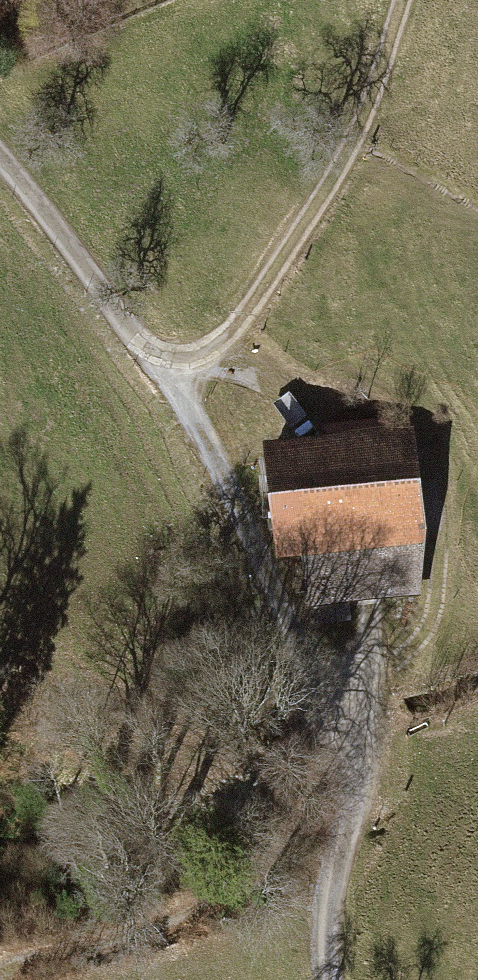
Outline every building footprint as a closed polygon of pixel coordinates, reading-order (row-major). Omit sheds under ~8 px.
[(307,609),(413,595),(419,534),(406,440),(269,458),(282,560),(300,558),(307,609)]
